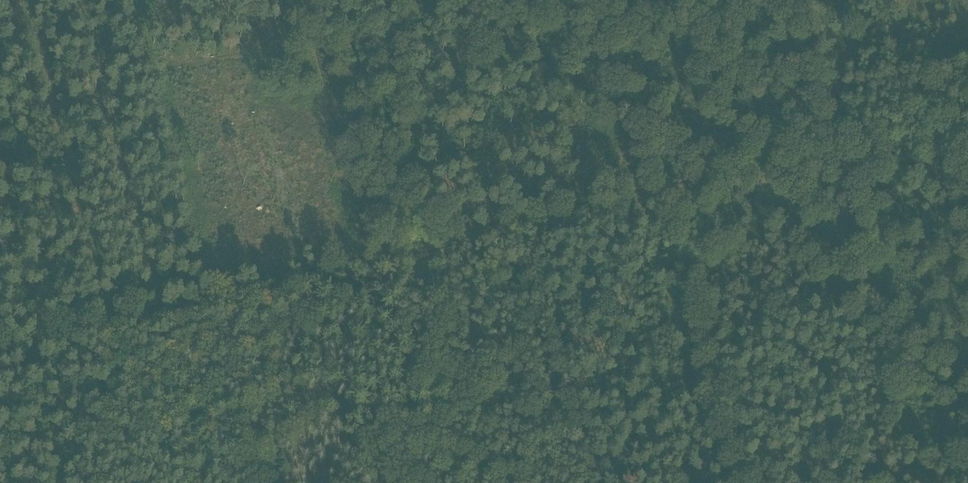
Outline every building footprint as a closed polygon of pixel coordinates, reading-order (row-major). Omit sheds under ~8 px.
[(456,112),(458,120),(464,119),(463,111),(456,112)]
